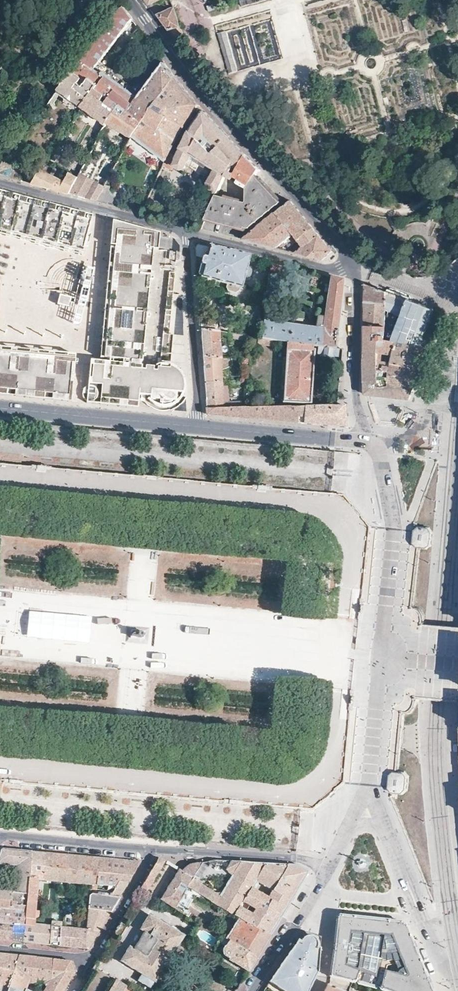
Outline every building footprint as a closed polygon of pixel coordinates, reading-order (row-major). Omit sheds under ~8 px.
[(124,5),(73,71),(95,87),(116,103),(117,104),(107,124),(134,136),(135,135),(136,133),(146,118),(176,75),(161,56),(154,63),(159,68),(137,97),(102,71),(100,74),(88,65),(91,60),(97,64),(133,18),(124,5)] [(156,14),(167,30),(179,26),(173,8),(156,14)] [(282,60),(272,14),(217,26),(227,72),(282,60)] [(73,71),(58,89),(82,106),(95,87),(73,71)] [(136,133),(135,135),(168,156),(169,152),(173,146),(183,128),(196,107),(198,103),(196,101),(187,90),(184,86),(176,75),(146,118),(136,133)] [(116,103),(95,87),(82,106),(107,124),(117,104),(116,103)] [(218,191),(226,175),(227,174),(245,156),(227,136),(204,110),(202,112),(191,130),(181,150),(178,156),(176,156),(169,152),(168,156),(164,164),(172,168),(174,165),(180,168),(184,167),(193,154),(215,168),(208,181),(209,187),(218,191)] [(173,146),(169,152),(176,156),(178,156),(181,150),(173,146)] [(11,158),(8,156),(0,167),(0,175),(22,181),(22,180),(12,169),(11,158)] [(239,178),(237,181),(243,185),(254,175),(259,170),(252,163),(245,156),(227,174),(226,175),(230,177),(232,174),(239,178)] [(66,180),(43,168),(33,184),(45,187),(64,192),(69,193),(71,192),(74,184),(79,176),(71,172),(66,180)] [(107,183),(80,173),(79,176),(74,184),(71,192),(87,197),(98,200),(107,183)] [(255,177),(254,175),(243,185),(246,187),(246,200),(217,193),(204,218),(231,224),(244,228),(244,226),(249,227),(279,202),(265,188),(255,177)] [(98,200),(114,204),(117,193),(109,190),(110,185),(107,183),(98,200)] [(30,239),(56,246),(76,251),(79,252),(80,245),(84,233),(89,214),(79,212),(57,206),(32,200),(1,192),(0,191),(0,231),(30,239)] [(289,232),(296,240),(313,227),(303,215),(291,199),(288,201),(274,213),(279,219),(283,216),(293,227),(289,231),(289,232)] [(262,243),(272,245),(289,232),(289,231),(279,219),(274,213),(244,238),(262,243)] [(283,216),(279,219),(289,231),(293,227),(283,216)] [(161,233),(110,220),(108,244),(112,245),(111,257),(109,282),(105,322),(104,340),(102,355),(122,357),(122,361),(95,358),(90,358),(86,399),(87,400),(89,401),(91,401),(94,400),(94,396),(100,397),(99,403),(118,404),(138,406),(139,394),(149,394),(149,400),(150,401),(153,402),(157,404),(160,405),(164,405),(167,405),(171,404),(175,402),(179,399),(181,396),(183,392),(185,388),(185,382),(184,378),(183,374),(180,369),(179,367),(176,366),(174,365),(172,364),(170,363),(164,361),(163,365),(145,363),(155,249),(160,249),(160,241),(161,233)] [(313,227),(296,240),(302,248),(296,252),(315,257),(321,259),(331,250),(327,246),(316,231),(313,227)] [(194,246),(194,253),(204,256),(205,252),(208,253),(209,246),(198,243),(196,244),(194,246)] [(232,252),(209,246),(208,253),(205,252),(204,256),(204,257),(202,258),(201,262),(202,264),(199,276),(201,276),(200,281),(203,285),(211,288),(215,285),(216,282),(227,284),(226,288),(228,292),(236,294),(238,292),(239,288),(241,288),(249,256),(232,252)] [(270,261),(269,270),(278,272),(281,264),(270,261)] [(323,275),(313,272),(310,290),(321,291),(323,275)] [(322,347),(335,348),(338,328),(341,297),(343,280),(331,277),(325,318),(322,347)] [(393,336),(394,336),(408,299),(365,284),(365,303),(365,326),(387,326),(387,333),(393,336)] [(319,346),(322,347),(325,318),(318,316),(316,328),(274,322),(275,314),(276,315),(277,311),(274,310),(276,292),(266,291),(260,338),(276,340),(287,342),(313,345),(319,346)] [(65,305),(70,307),(73,297),(58,293),(56,303),(60,304),(65,305)] [(427,349),(432,338),(423,335),(433,309),(408,299),(394,336),(427,349)] [(199,329),(217,331),(217,324),(216,322),(216,321),(198,319),(199,329)] [(391,363),(392,355),(393,336),(387,333),(387,326),(365,326),(365,338),(365,350),(377,355),(383,354),(391,363)] [(220,357),(219,331),(217,331),(199,329),(200,339),(201,355),(220,357)] [(425,355),(427,349),(394,336),(393,336),(392,355),(391,363),(407,365),(420,369),(425,355)] [(313,349),(313,345),(287,342),(284,400),(311,402),(314,349),(313,349)] [(338,349),(335,348),(322,347),(319,346),(318,354),(323,354),(323,356),(333,357),(333,355),(337,356),(338,349)] [(383,354),(377,355),(365,350),(365,366),(366,382),(377,383),(377,384),(390,385),(390,373),(391,363),(383,354)] [(7,394),(7,389),(14,390),(14,395),(49,398),(71,400),(74,358),(66,357),(54,356),(45,355),(34,354),(23,353),(13,352),(2,351),(0,351),(0,394),(7,394)] [(220,362),(220,357),(201,355),(202,367),(203,381),(221,382),(220,362)] [(241,363),(248,365),(249,357),(242,356),(241,360),(241,363)] [(417,377),(420,369),(407,365),(391,363),(390,373),(417,377)] [(416,378),(417,377),(390,373),(390,385),(414,385),(416,378)] [(231,406),(242,406),(243,401),(222,401),(221,382),(203,381),(204,395),(205,407),(231,406)] [(414,385),(390,385),(377,384),(377,383),(366,382),(366,392),(366,394),(368,394),(369,395),(388,396),(406,398),(407,397),(409,396),(414,385)] [(297,422),(299,404),(258,405),(257,418),(264,419),(283,420),(297,422)] [(346,406),(339,405),(310,404),(299,404),(297,422),(302,422),(319,424),(338,426),(347,427),(346,406)] [(257,418),(258,405),(256,405),(245,406),(242,406),(231,406),(231,415),(241,416),(257,418)] [(231,415),(231,406),(205,407),(206,413),(219,414),(231,415)] [(417,524),(414,527),(413,532),(413,541),(417,544),(420,545),(428,545),(432,542),(432,528),(429,525),(417,524)] [(397,773),(393,776),(392,783),(392,789),(395,793),(407,794),(411,791),(412,778),(409,774),(397,773)] [(25,908),(30,850),(18,849),(1,848),(0,852),(0,862),(18,864),(16,888),(11,890),(0,889),(0,906),(25,908)] [(30,850),(25,908),(25,918),(35,919),(36,915),(39,879),(59,880),(61,853),(49,852),(30,850)] [(85,855),(61,853),(59,880),(85,883),(99,884),(101,868),(92,868),(93,856),(85,855)] [(102,857),(93,856),(92,868),(101,868),(102,857)] [(99,884),(117,885),(123,886),(137,859),(117,858),(102,857),(101,868),(99,884)] [(213,859),(204,861),(189,886),(201,894),(238,917),(270,935),(290,904),(311,872),(302,866),(213,859)] [(157,860),(140,888),(146,891),(164,863),(157,860)] [(180,869),(161,899),(174,907),(187,885),(189,886),(204,861),(188,864),(182,870),(180,869)] [(92,892),(90,906),(111,907),(117,896),(123,886),(117,885),(116,888),(111,895),(92,892)] [(187,885),(174,907),(189,916),(190,914),(188,913),(187,912),(186,911),(187,909),(188,907),(195,895),(196,895),(199,897),(201,894),(189,886),(187,885)] [(51,887),(50,902),(57,903),(58,895),(58,888),(51,887)] [(0,906),(0,939),(4,939),(23,941),(25,918),(25,908),(0,906)] [(90,906),(88,929),(93,930),(97,932),(107,915),(111,907),(90,906)] [(150,914),(121,961),(140,973),(136,979),(151,988),(155,982),(157,983),(185,936),(150,914)] [(337,919),(334,943),(331,976),(376,988),(384,990),(433,990),(430,983),(420,956),(409,929),(408,927),(407,925),(406,925),(405,924),(403,924),(340,916),(338,916),(337,917),(337,919)] [(238,917),(226,938),(257,957),(264,946),(270,935),(238,917)] [(35,919),(25,918),(23,941),(59,945),(61,926),(52,925),(35,924),(35,919)] [(62,926),(61,926),(59,945),(75,947),(89,948),(88,929),(79,929),(62,926)] [(93,930),(88,929),(89,948),(97,932),(93,930)] [(286,990),(310,990),(318,973),(322,935),(307,932),(287,956),(285,958),(270,980),(286,990)] [(257,957),(226,938),(222,943),(226,946),(223,951),(222,952),(222,954),(223,955),(224,955),(249,970),(257,957)] [(21,955),(0,953),(0,980),(11,984),(14,975),(21,955)] [(21,955),(14,975),(20,976),(18,982),(29,984),(28,990),(64,990),(75,972),(71,961),(55,959),(21,955)] [(14,975),(11,984),(9,990),(28,990),(29,984),(18,982),(20,976),(14,975)] [(11,984),(0,980),(0,990),(9,990),(11,984)] [(125,986),(117,981),(110,990),(123,990),(125,986)]
